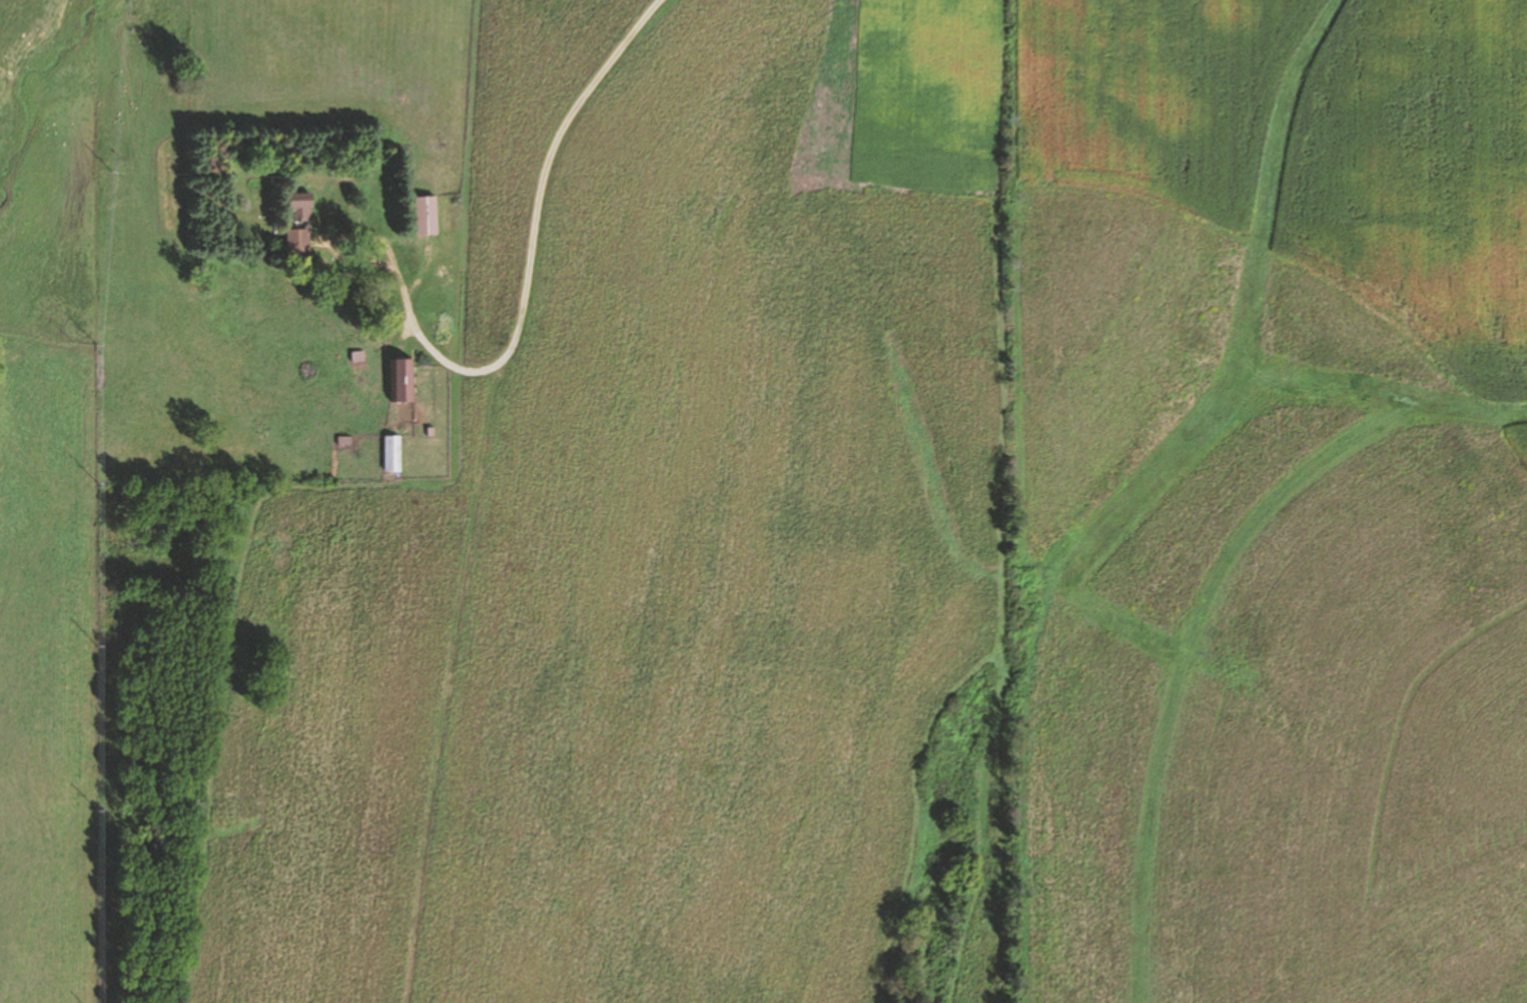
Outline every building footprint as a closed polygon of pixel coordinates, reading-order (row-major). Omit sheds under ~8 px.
[(290,195),(290,223),(311,223),(311,195),(290,195)] [(437,197),(415,197),(415,236),(437,236),(437,197)] [(309,230),(287,230),(287,257),(309,257),(309,230)] [(415,403),(415,360),(393,360),(393,403),(415,403)] [(400,436),(384,436),(384,472),(400,472),(400,436)]
